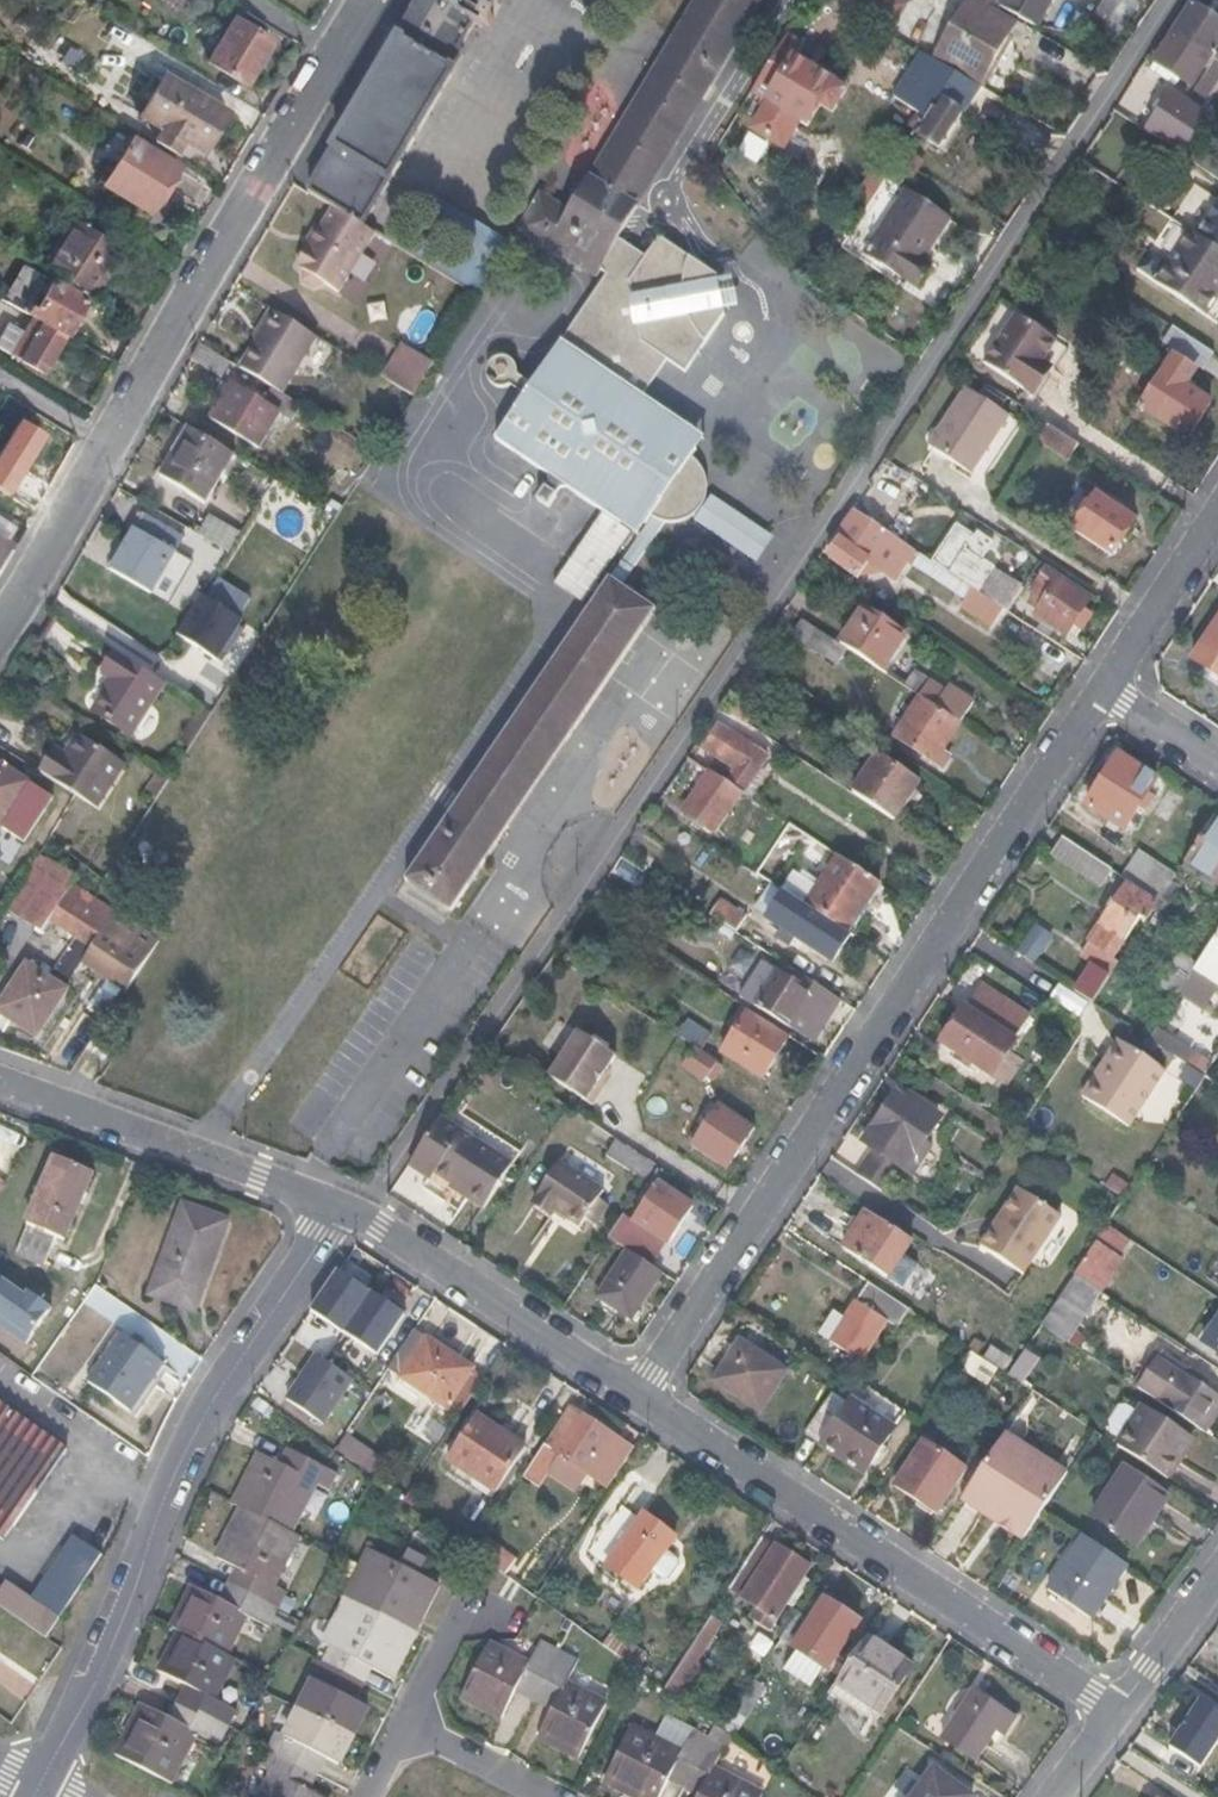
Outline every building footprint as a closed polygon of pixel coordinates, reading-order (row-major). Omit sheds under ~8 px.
[(185,0),(168,0),(179,8),(185,0)] [(483,30),(489,21),(484,17),(487,11),(480,7),(485,0),(420,0),(306,196),(335,214),(359,229),(459,59),(452,55),(468,27),(474,31),(477,27),(483,30)] [(638,257),(609,238),(757,0),(688,0),(571,188),(545,172),(513,228),(586,273),(590,268),(600,275),(512,410),(492,441),(619,525),(626,514),(644,526),(626,553),(641,563),(667,523),(673,523),(679,522),(684,520),(690,517),(695,512),(698,508),(701,503),(704,497),(705,491),(704,485),(703,479),(702,474),(699,469),(695,464),(691,460),(689,459),(695,450),(677,436),(685,425),(640,397),(665,362),(682,374),(723,313),(709,275),(682,258),(654,240),(641,259),(638,257)] [(903,0),(879,0),(898,10),(903,0)] [(994,8),(979,0),(956,0),(923,54),(939,63),(957,72),(970,80),(1008,17),(994,8)] [(1008,17),(1030,30),(1047,0),(1020,0),(1014,12),(997,2),(994,8),(1008,17)] [(997,2),(1014,12),(1020,0),(998,0),(997,2)] [(1080,30),(1104,48),(1137,0),(1101,0),(1080,30)] [(1186,0),(1182,0),(1146,55),(1175,74),(1191,84),(1217,41),(1217,21),(1186,0)] [(234,21),(209,63),(247,84),(272,43),(234,21)] [(758,97),(748,113),(781,132),(790,117),(801,124),(817,105),(828,113),(842,92),(790,58),(798,47),(783,37),(750,92),(758,97)] [(957,72),(939,63),(923,54),(918,51),(894,98),(926,117),(957,72)] [(1186,101),(1199,110),(1217,81),(1217,54),(1186,101)] [(1170,83),(1175,74),(1146,55),(1140,63),(1170,83)] [(957,72),(926,117),(909,142),(914,145),(917,140),(927,147),(970,80),(957,72)] [(164,131),(185,143),(205,155),(230,113),(166,75),(141,117),(164,131)] [(1169,90),(1143,129),(1173,149),(1199,110),(1186,101),(1169,90)] [(773,143),(781,132),(748,113),(742,122),(773,143)] [(164,131),(156,143),(177,157),(185,143),(164,131)] [(135,143),(108,188),(153,215),(181,171),(135,143)] [(916,263),(942,224),(900,196),(860,257),(910,291),(924,269),(916,263)] [(71,211),(39,261),(88,293),(122,245),(71,211)] [(376,240),(359,229),(335,214),(307,255),(314,260),(304,276),(310,280),(329,293),(340,300),(376,240)] [(1217,251),(1217,215),(1201,240),(1217,251)] [(1217,295),(1217,251),(1201,240),(1188,232),(1155,284),(1205,315),(1217,295)] [(479,238),(450,286),(472,299),(476,293),(478,293),(487,280),(485,278),(500,252),(479,238)] [(66,332),(85,301),(26,266),(6,298),(20,306),(66,332)] [(320,297),(329,293),(310,280),(309,290),(320,297)] [(66,332),(20,306),(0,340),(0,341),(44,368),(66,332)] [(1033,366),(1050,340),(1010,313),(978,361),(1025,391),(1039,370),(1033,366)] [(276,316),(242,373),(272,392),(281,398),(317,342),(276,316)] [(1199,369),(1209,353),(1166,326),(1156,341),(1199,369)] [(378,380),(411,401),(430,367),(397,348),(378,380)] [(1185,379),(1191,370),(1169,355),(1136,403),(1187,437),(1209,404),(1188,391),(1192,384),(1185,379)] [(966,472),(1004,414),(961,386),(924,443),(966,472)] [(298,409),(281,398),(272,392),(262,409),(232,389),(210,425),(257,454),(276,421),(286,427),(298,409)] [(1066,458),(1074,443),(1043,422),(1033,438),(1066,458)] [(202,507),(232,458),(188,431),(159,480),(202,507)] [(540,488),(536,495),(550,504),(555,498),(540,488)] [(545,511),(550,504),(536,495),(531,501),(545,511)] [(1131,522),(1092,496),(1070,532),(1108,557),(1131,522)] [(762,537),(704,497),(701,503),(698,508),(695,512),(753,551),(762,537)] [(985,625),(997,607),(978,594),(969,588),(961,583),(947,573),(851,511),(829,536),(831,538),(821,551),(851,574),(865,558),(893,579),(905,563),(962,601),(958,606),(985,625)] [(117,561),(110,574),(149,599),(183,540),(138,513),(112,557),(117,561)] [(197,537),(228,555),(239,538),(208,519),(197,537)] [(1032,560),(1014,549),(1004,567),(1020,578),(1032,560)] [(962,551),(947,573),(961,583),(976,561),(962,551)] [(656,611),(623,589),(641,563),(626,553),(408,885),(429,900),(456,918),(656,611)] [(984,566),(969,588),(978,594),(993,572),(984,566)] [(1043,567),(1038,573),(1051,584),(1031,612),(1064,635),(1089,597),(1043,567)] [(978,594),(997,607),(1005,611),(1018,588),(993,572),(978,594)] [(243,614),(200,589),(176,629),(219,654),(243,614)] [(859,604),(835,641),(843,646),(876,668),(899,631),(859,604)] [(835,641),(798,616),(786,633),(831,664),(843,646),(835,641)] [(1191,659),(1217,678),(1217,621),(1191,659)] [(130,741),(164,689),(150,679),(113,656),(98,677),(112,684),(93,716),(130,741)] [(898,683),(919,696),(954,720),(968,700),(943,684),(941,687),(909,666),(898,683)] [(930,761),(957,722),(954,720),(919,696),(893,736),(930,761)] [(734,759),(719,780),(738,793),(755,768),(763,756),(714,721),(698,743),(714,754),(719,748),(734,759)] [(30,745),(19,763),(73,798),(99,756),(54,725),(39,750),(30,745)] [(1122,829),(1154,778),(1118,754),(1086,807),(1122,829)] [(875,755),(849,794),(892,823),(918,784),(875,755)] [(37,821),(50,800),(0,768),(0,831),(22,845),(37,821)] [(764,773),(755,768),(738,793),(747,799),(764,773)] [(715,827),(738,793),(719,780),(703,770),(694,784),(681,804),(715,827)] [(681,804),(694,784),(675,771),(662,791),(681,804)] [(1211,818),(1182,861),(1217,884),(1217,823),(1211,818)] [(1098,883),(1110,865),(1060,832),(1049,849),(1064,859),(1098,883)] [(1158,897),(1159,895),(1175,870),(1149,854),(1133,880),(1158,897)] [(73,939),(92,951),(114,915),(70,887),(74,880),(36,856),(3,908),(42,932),(48,923),(73,939)] [(820,892),(808,910),(844,934),(876,884),(841,861),(820,892)] [(1189,880),(1175,870),(1159,895),(1168,901),(1179,883),(1185,886),(1189,880)] [(781,892),(808,910),(820,892),(792,874),(781,892)] [(1095,957),(1074,989),(1088,999),(1116,959),(1112,957),(1141,914),(1144,917),(1156,900),(1126,880),(1081,948),(1095,957)] [(753,909),(766,918),(776,903),(779,898),(766,889),(753,909)] [(720,899),(709,916),(736,934),(748,917),(720,899)] [(835,942),(776,903),(766,918),(765,920),(846,974),(861,951),(838,937),(835,942)] [(135,977),(157,942),(145,933),(114,915),(92,951),(135,977)] [(1034,921),(1015,951),(1023,956),(1042,926),(1034,921)] [(1196,961),(1183,981),(1204,995),(1217,974),(1217,928),(1196,961)] [(66,992),(78,975),(84,965),(92,951),(73,939),(47,980),(66,992)] [(1155,980),(1175,994),(1183,981),(1196,961),(1176,947),(1155,980)] [(135,977),(92,951),(84,965),(107,979),(123,989),(126,991),(135,977)] [(66,992),(47,980),(25,965),(0,1004),(0,1018),(34,1039),(66,992)] [(765,989),(775,975),(764,968),(754,982),(765,989)] [(828,1010),(833,1013),(839,1003),(794,973),(787,984),(775,975),(765,989),(755,1005),(788,1027),(794,1018),(814,1032),(828,1010)] [(103,1021),(123,989),(107,979),(87,1010),(103,1021)] [(993,1074),(1029,1015),(984,983),(969,1005),(965,1003),(940,1039),(993,1074)] [(741,1023),(746,1016),(739,1011),(734,1019),(741,1023)] [(759,1078),(784,1041),(746,1016),(741,1023),(721,1053),(759,1078)] [(684,1020),(674,1035),(694,1048),(697,1050),(707,1036),(684,1020)] [(1154,1025),(1147,1037),(1205,1075),(1213,1062),(1154,1025)] [(594,1086),(613,1058),(577,1032),(545,1077),(588,1106),(600,1091),(594,1086)] [(1167,1071),(1120,1041),(1105,1066),(1111,1070),(1102,1084),(1096,1079),(1082,1100),(1129,1130),(1167,1071)] [(704,1075),(714,1061),(697,1050),(694,1048),(685,1062),(704,1075)] [(875,1151),(859,1176),(885,1193),(902,1168),(912,1175),(933,1144),(924,1139),(937,1119),(931,1115),(937,1107),(912,1091),(907,1099),(896,1092),(862,1142),(875,1151)] [(707,1100),(681,1140),(716,1164),(742,1125),(707,1100)] [(514,1167),(439,1116),(406,1165),(430,1181),(436,1172),(470,1195),(467,1199),(484,1211),(514,1167)] [(603,1161),(642,1188),(656,1167),(616,1141),(603,1161)] [(55,1159),(16,1254),(40,1264),(47,1246),(58,1249),(89,1173),(55,1159)] [(600,1193),(554,1162),(528,1201),(549,1215),(550,1211),(577,1229),(600,1193)] [(608,1240),(628,1252),(651,1268),(666,1246),(670,1249),(696,1211),(657,1184),(639,1210),(648,1216),(640,1228),(623,1217),(608,1240)] [(1023,1273),(1061,1215),(1020,1188),(981,1244),(1023,1273)] [(195,1309),(229,1218),(185,1201),(152,1291),(195,1309)] [(901,1253),(910,1239),(864,1209),(840,1246),(886,1276),(901,1253)] [(1107,1225),(1096,1241),(1121,1257),(1129,1245),(1153,1263),(1148,1270),(1171,1285),(1179,1272),(1107,1225)] [(1096,1241),(1074,1275),(1096,1289),(1103,1294),(1125,1260),(1121,1257),(1096,1241)] [(631,1323),(662,1275),(651,1268),(628,1252),(597,1301),(631,1323)] [(901,1253),(886,1276),(899,1284),(913,1261),(901,1253)] [(372,1293),(338,1271),(312,1312),(344,1334),(345,1333),(379,1356),(406,1315),(373,1293),(372,1293)] [(1096,1289),(1074,1275),(1041,1325),(1063,1339),(1096,1289)] [(888,1320),(895,1325),(907,1307),(867,1281),(845,1317),(829,1341),(861,1360),(888,1320)] [(829,1341),(845,1317),(831,1308),(816,1332),(829,1341)] [(1203,1342),(1217,1352),(1217,1319),(1203,1342)] [(131,1412),(164,1364),(122,1334),(90,1383),(131,1412)] [(471,1366),(427,1337),(402,1376),(446,1404),(471,1366)] [(786,1370),(739,1339),(712,1381),(759,1412),(786,1370)] [(997,1366),(969,1348),(957,1367),(985,1384),(997,1366)] [(353,1380),(317,1357),(288,1401),(324,1425),(353,1380)] [(1142,1391),(1206,1433),(1217,1414),(1217,1396),(1162,1359),(1142,1391)] [(805,1435),(819,1444),(847,1400),(834,1391),(805,1435)] [(893,1430),(847,1400),(819,1444),(864,1474),(893,1430)] [(40,1489),(68,1447),(0,1401),(0,1461),(40,1489)] [(1145,1408),(1120,1446),(1169,1478),(1192,1441),(1145,1408)] [(560,1431),(557,1429),(541,1453),(563,1469),(572,1455),(613,1484),(637,1447),(582,1410),(576,1418),(571,1415),(560,1431)] [(526,1447),(478,1415),(450,1458),(497,1490),(526,1447)] [(1030,1465),(1038,1452),(1005,1431),(960,1500),(1024,1541),(1060,1483),(1030,1465)] [(935,1513),(964,1467),(924,1440),(894,1486),(935,1513)] [(269,1458),(245,1506),(298,1534),(323,1485),(337,1491),(345,1476),(295,1453),(288,1467),(269,1458)] [(17,1523),(40,1489),(0,1461),(0,1512),(17,1523)] [(1167,1502),(1122,1472),(1093,1515),(1138,1546),(1167,1502)] [(446,1491),(430,1479),(421,1492),(437,1503),(446,1491)] [(589,1556),(605,1565),(635,1515),(620,1505),(589,1556)] [(237,1566),(229,1582),(278,1607),(286,1591),(272,1585),(298,1534),(245,1506),(220,1556),(237,1566)] [(673,1549),(679,1539),(661,1525),(656,1531),(640,1520),(606,1567),(641,1591),(650,1577),(661,1585),(683,1556),(673,1549)] [(78,1533),(37,1597),(65,1615),(105,1553),(78,1533)] [(1092,1621),(1128,1564),(1085,1536),(1048,1593),(1092,1621)] [(522,1554),(499,1537),(490,1549),(513,1566),(522,1554)] [(778,1618),(788,1601),(799,1586),(811,1567),(765,1537),(747,1564),(760,1573),(745,1596),(778,1618)] [(371,1549),(349,1596),(350,1597),(414,1629),(437,1583),(418,1573),(426,1559),(410,1550),(402,1566),(371,1549)] [(831,1566),(800,1613),(807,1617),(804,1621),(809,1625),(795,1646),(812,1657),(829,1669),(837,1656),(845,1661),(857,1642),(851,1637),(863,1621),(830,1597),(845,1575),(831,1566)] [(0,1600),(0,1603),(51,1638),(65,1615),(37,1597),(13,1581),(0,1600)] [(193,1587),(173,1626),(180,1629),(225,1653),(245,1612),(269,1625),(278,1607),(229,1582),(220,1601),(193,1587)] [(804,1590),(799,1586),(788,1601),(795,1605),(804,1590)] [(391,1675),(414,1629),(350,1597),(327,1646),(355,1659),(348,1672),(366,1681),(373,1667),(385,1671),(391,1675)] [(705,1618),(667,1690),(683,1698),(720,1626),(705,1618)] [(211,1698),(232,1657),(225,1653),(180,1629),(160,1671),(185,1683),(176,1701),(227,1727),(236,1710),(211,1698)] [(616,1631),(604,1647),(635,1669),(644,1654),(616,1631)] [(912,1666),(867,1638),(838,1683),(882,1712),(912,1666)] [(502,1715),(513,1693),(535,1703),(562,1651),(539,1641),(527,1664),(489,1643),(462,1695),(502,1715)] [(578,1660),(562,1651),(535,1703),(551,1712),(539,1734),(578,1756),(604,1704),(567,1684),(578,1660)] [(366,1681),(348,1672),(314,1656),(305,1675),(315,1680),(301,1707),(354,1735),(368,1706),(355,1700),(366,1681)] [(807,1666),(824,1677),(829,1669),(812,1657),(807,1666)] [(1205,1676),(1217,1685),(1217,1670),(1213,1666),(1205,1676)] [(757,1677),(721,1731),(732,1739),(767,1685),(757,1677)] [(996,1731),(1006,1738),(1018,1720),(974,1691),(942,1735),(976,1759),(996,1731)] [(1201,1700),(1171,1747),(1202,1767),(1217,1743),(1217,1711),(1201,1700)] [(143,1706),(120,1754),(171,1781),(195,1732),(219,1745),(227,1727),(176,1701),(168,1718),(143,1706)] [(278,1731),(269,1748),(319,1773),(328,1757),(340,1762),(354,1735),(301,1707),(287,1735),(278,1731)] [(666,1778),(682,1786),(708,1736),(692,1728),(679,1753),(632,1729),(604,1779),(639,1796),(656,1796),(666,1778)] [(708,1736),(682,1786),(700,1795),(699,1796),(757,1796),(759,1794),(712,1771),(724,1744),(708,1736)] [(319,1773),(269,1748),(261,1765),(275,1772),(263,1796),(326,1796),(322,1795),(310,1789),(319,1773)] [(935,1772),(916,1796),(969,1796),(935,1772)]
